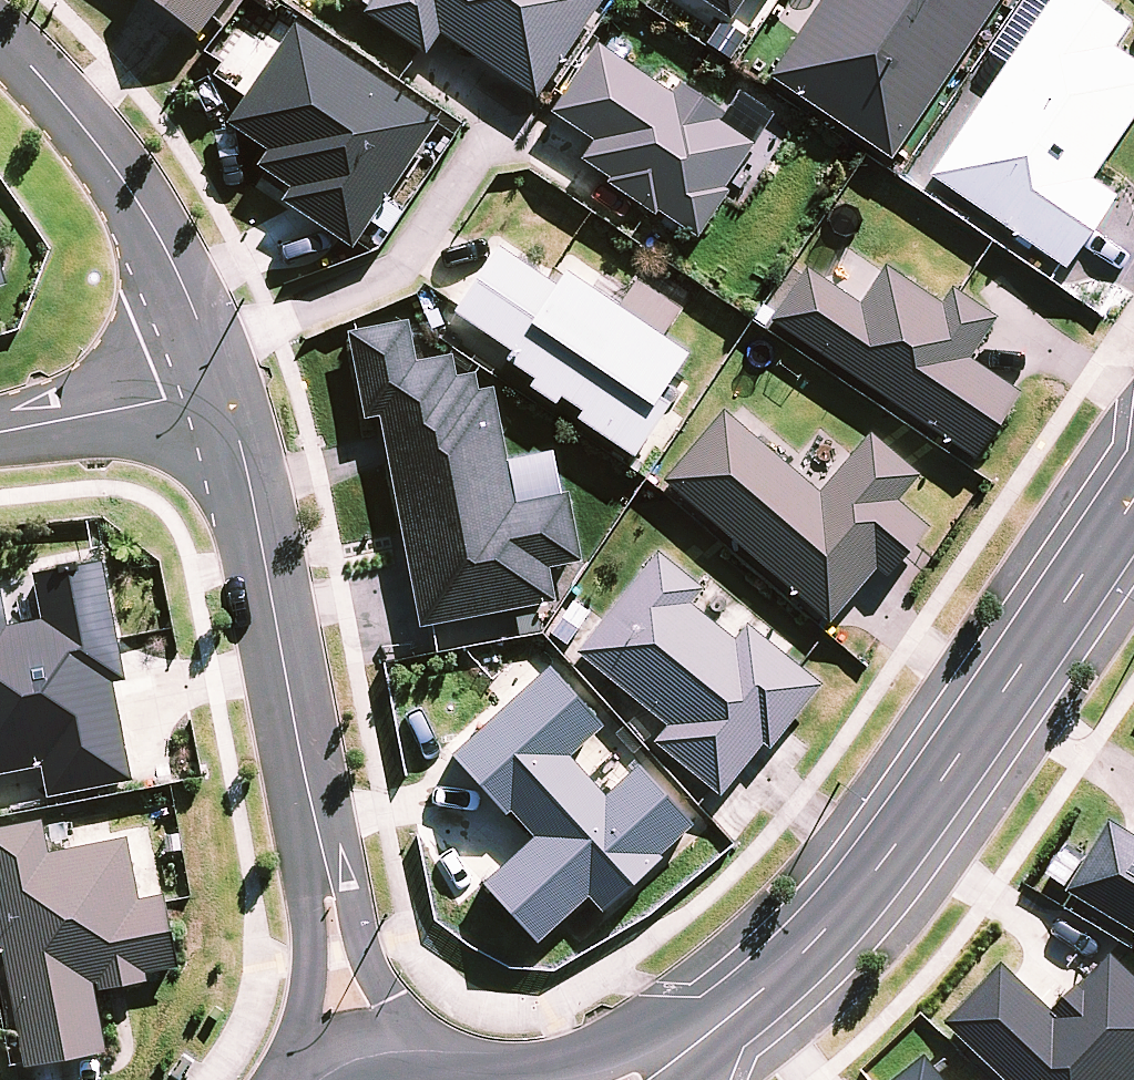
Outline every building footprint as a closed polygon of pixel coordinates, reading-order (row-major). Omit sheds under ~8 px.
[(227,0),(148,0),(198,38),(227,0)] [(374,0),(353,0),(367,9),(374,0)] [(440,36),(536,101),(605,0),(374,0),(367,9),(363,16),(419,53),(425,58),(440,36)] [(730,22),(746,0),(697,0),(730,22)] [(767,78),(890,161),(1001,0),(821,0),(767,78)] [(1088,0),(1050,0),(928,176),(1066,272),(1116,199),(1091,182),(1133,120),(1133,65),(1114,51),(1130,28),(1088,0)] [(439,123),(295,27),(228,126),(269,153),(260,168),(292,190),(284,203),(352,250),(439,123)] [(656,213),(697,241),(729,194),(725,191),(776,115),(738,92),(723,116),(678,87),(673,95),(598,46),(550,114),(594,143),(579,164),(608,183),(607,186),(646,213),(653,218),(656,213)] [(636,462),(671,409),(660,402),(689,358),(662,339),(681,312),(636,283),(618,310),(566,275),(556,289),(497,248),(458,308),(453,316),(511,356),(506,365),(533,383),(528,390),(556,409),(561,402),(580,416),(575,423),(636,462)] [(805,270),(771,324),(975,461),(1021,395),(970,360),(998,320),(957,294),(951,290),(941,305),(885,267),(861,306),(805,270)] [(381,420),(419,630),(556,605),(549,571),(582,565),(568,495),(561,496),(553,453),(507,462),(493,389),(478,392),(475,375),(456,379),(452,357),(416,364),(408,323),(356,334),(347,336),(363,424),(381,420)] [(819,494),(723,413),(662,484),(829,626),(876,571),(885,579),(929,530),(898,504),(921,478),(868,434),(819,494)] [(720,799),(762,748),(769,753),(823,688),(800,670),(746,627),(734,642),(692,607),(704,591),(657,555),(575,654),(667,728),(653,744),(710,791),(720,799)] [(38,771),(44,802),(129,786),(109,685),(122,682),(114,639),(99,564),(30,577),(39,624),(4,631),(0,608),(0,778),(38,771)] [(604,730),(549,669),(451,757),(505,817),(509,814),(531,839),(482,885),(537,947),(588,900),(602,915),(663,861),(660,859),(694,828),(638,767),(605,798),(571,760),(604,730)] [(0,830),(0,959),(21,1065),(22,1071),(104,1055),(90,986),(93,986),(95,994),(143,984),(142,976),(173,970),(160,904),(159,898),(135,903),(123,841),(46,856),(39,823),(0,830)] [(1069,898),(1079,904),(1133,937),(1133,840),(1112,826),(1069,898)] [(948,1029),(971,1051),(1001,1079),(1133,1079),(1133,979),(1114,959),(1056,1019),(1005,970),(948,1029)] [(935,1071),(928,1062),(905,1079),(943,1079),(935,1071)]
